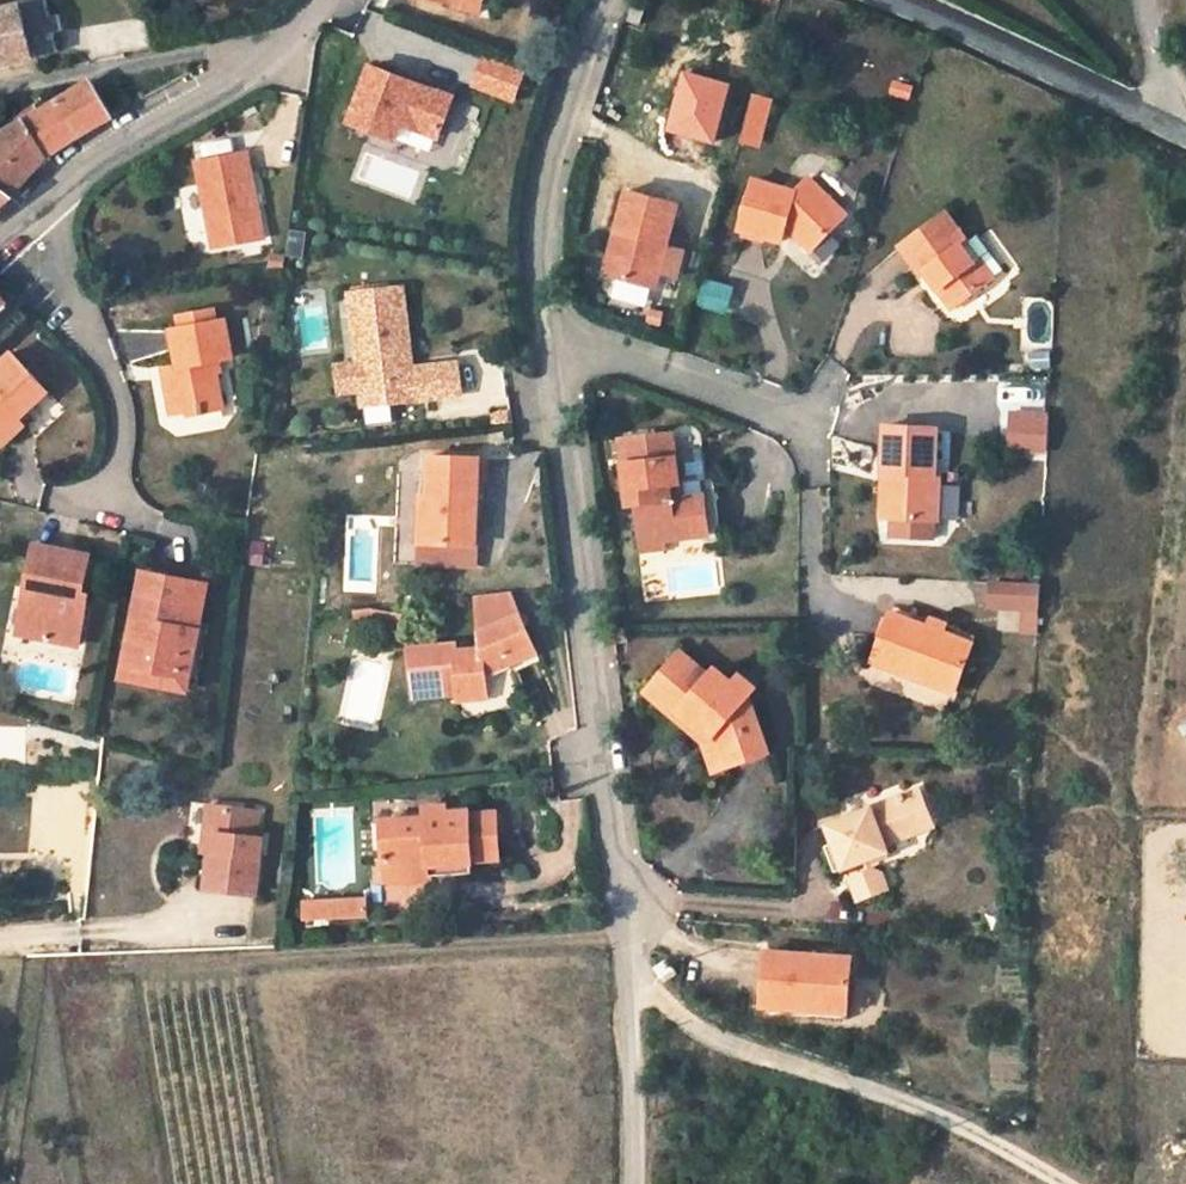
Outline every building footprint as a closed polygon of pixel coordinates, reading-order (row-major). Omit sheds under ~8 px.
[(64,30),(60,15),(51,17),(47,0),(41,0),(0,10),(0,37),(6,64),(34,57),(29,38),(55,32),(64,30)] [(482,16),(486,0),(422,0),(482,16)] [(634,5),(629,21),(640,24),(645,9),(634,5)] [(59,52),(55,32),(29,38),(34,57),(59,52)] [(514,99),(525,70),(486,56),(475,85),(514,99)] [(453,98),(372,67),(350,122),(395,140),(401,124),(438,138),(453,98)] [(728,86),(682,74),(666,130),(712,143),(728,86)] [(909,99),(913,83),(891,78),(887,94),(909,99)] [(81,134),(113,116),(92,80),(91,81),(26,121),(46,159),(81,134)] [(771,99),(752,94),(744,124),(762,129),(771,99)] [(12,196),(18,191),(46,159),(26,121),(2,136),(0,138),(0,188),(12,196)] [(762,129),(744,124),(740,140),(758,145),(762,129)] [(244,149),(197,162),(217,248),(263,236),(244,149)] [(838,197),(849,186),(829,167),(818,178),(838,197)] [(782,242),(786,227),(794,229),(793,232),(811,250),(847,214),(810,178),(796,192),(754,180),(740,230),(782,242)] [(12,196),(0,188),(0,207),(12,196)] [(667,246),(679,205),(628,191),(617,232),(627,235),(615,278),(656,289),(660,273),(667,246)] [(948,213),(902,246),(923,275),(926,272),(952,308),(1005,270),(979,234),(968,242),(948,213)] [(627,235),(617,232),(605,275),(615,278),(627,235)] [(667,246),(660,273),(678,277),(685,251),(667,246)] [(704,277),(696,305),(727,314),(735,286),(704,277)] [(411,359),(403,287),(349,294),(357,364),(360,391),(362,406),(462,394),(458,363),(405,369),(403,360),(411,359)] [(10,307),(0,296),(0,316),(10,307)] [(1049,342),(1056,301),(1036,298),(1029,339),(1049,342)] [(185,364),(175,367),(184,410),(199,406),(203,418),(229,411),(217,357),(233,353),(226,320),(178,331),(185,364)] [(13,353),(0,366),(0,437),(49,391),(13,353)] [(360,391),(357,364),(337,367),(339,393),(360,391)] [(1065,454),(1067,424),(1025,421),(1023,451),(1065,454)] [(892,472),(890,517),(892,517),(935,519),(937,519),(939,472),(934,472),(936,429),(887,426),(885,472),(892,472)] [(682,429),(630,438),(640,496),(649,494),(654,525),(667,523),(670,540),(717,532),(711,493),(675,499),(672,481),(690,478),(682,429)] [(421,495),(420,542),(476,544),(480,458),(438,457),(436,496),(421,495)] [(892,472),(885,472),(882,517),(890,517),(892,472)] [(935,519),(892,517),(891,537),(934,539),(935,519)] [(476,544),(420,542),(419,565),(476,567),(476,544)] [(91,556),(36,545),(28,583),(34,585),(26,626),(48,630),(47,639),(80,645),(90,594),(84,593),(91,556)] [(199,629),(179,626),(188,580),(142,571),(125,664),(181,674),(185,652),(194,654),(199,629)] [(188,580),(179,626),(199,629),(200,621),(207,584),(188,580)] [(1055,612),(1056,589),(1015,587),(1015,610),(1055,612)] [(456,644),(410,648),(414,697),(459,693),(459,700),(487,697),(484,667),(510,656),(534,647),(511,592),(477,595),(482,649),(456,651),(456,644)] [(398,629),(402,614),(371,608),(357,609),(359,625),(372,623),(398,629)] [(953,637),(914,616),(890,666),(967,708),(987,667),(949,646),(953,637)] [(125,664),(122,677),(195,691),(208,623),(200,621),(199,629),(194,654),(185,652),(181,674),(125,664)] [(534,647),(510,656),(516,670),(539,660),(534,647)] [(724,682),(695,654),(665,689),(704,731),(712,722),(727,734),(740,773),(780,759),(762,699),(734,672),(724,682)] [(0,723),(0,763),(23,762),(24,723),(0,723)] [(210,851),(206,884),(258,890),(264,835),(255,834),(259,802),(206,797),(200,850),(210,851)] [(395,838),(390,838),(394,877),(422,874),(421,863),(476,860),(476,853),(500,851),(497,806),(449,803),(449,799),(428,799),(427,816),(419,819),(416,812),(394,819),(395,838)] [(877,821),(874,816),(841,829),(848,849),(842,852),(851,875),(896,859),(893,847),(938,829),(927,801),(877,821)] [(867,904),(893,896),(887,880),(861,889),(867,904)] [(369,913),(368,894),(309,898),(310,917),(369,913)] [(813,1012),(814,1000),(855,1003),(857,960),(773,953),(769,1007),(813,1012)] [(813,1019),(854,1022),(855,1003),(814,1000),(813,1012),(813,1019)]
